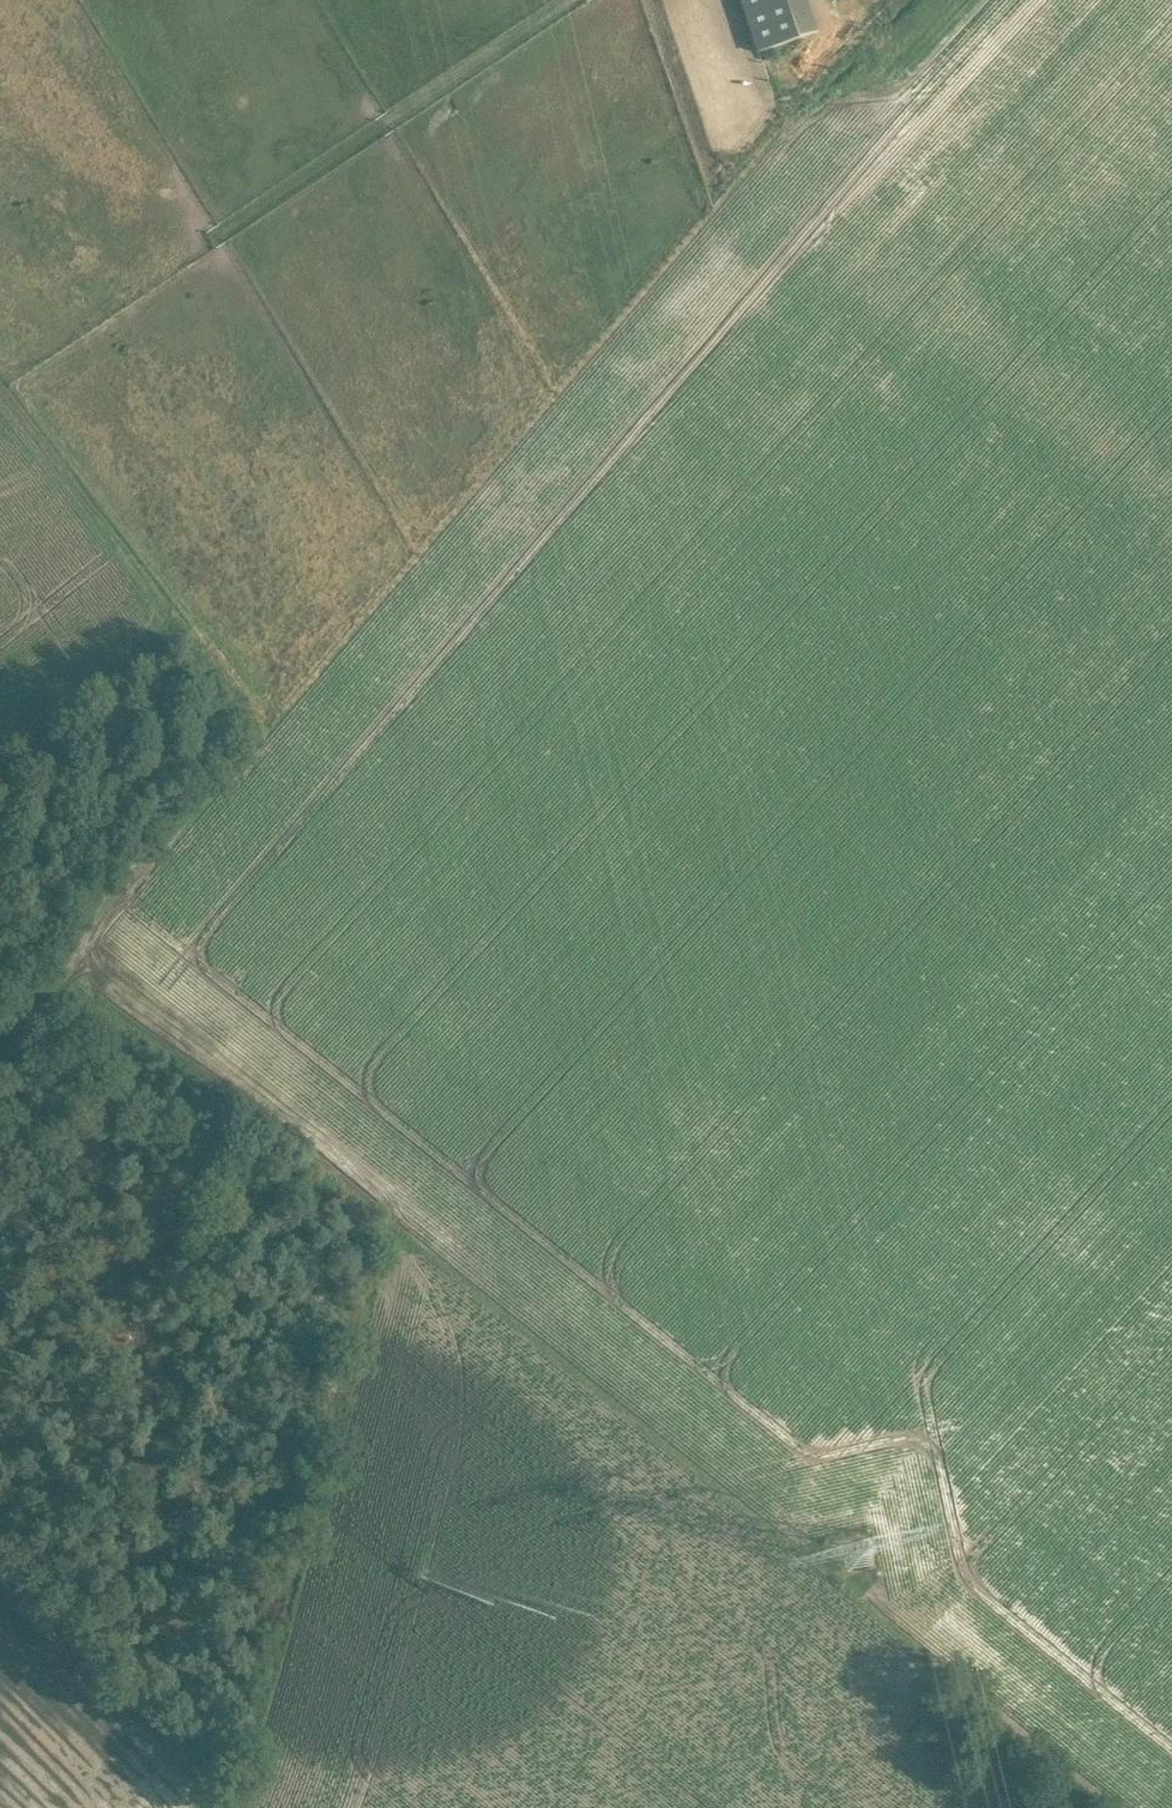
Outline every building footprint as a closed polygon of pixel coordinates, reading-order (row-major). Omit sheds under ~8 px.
[(757,53),(816,33),(806,0),(739,0),(757,53)]
